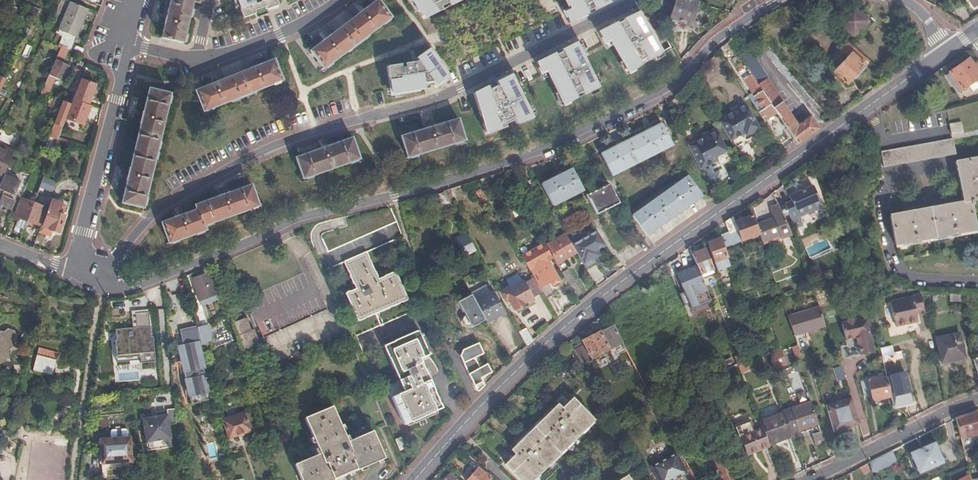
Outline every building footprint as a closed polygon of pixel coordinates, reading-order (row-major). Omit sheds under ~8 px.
[(161,38),(182,44),(192,0),(170,0),(161,38)] [(243,18),(256,13),(255,10),(265,7),(266,10),(278,5),(277,0),(237,0),(243,18)] [(422,8),(419,9),(424,19),(442,10),(441,7),(448,3),(450,6),(463,0),(419,0),(422,8)] [(568,4),(570,10),(564,13),(570,24),(582,17),(616,0),(566,0),(568,4)] [(582,17),(583,19),(621,0),(616,0),(582,17)] [(691,0),(676,0),(670,15),(668,14),(667,17),(689,25),(698,2),(696,2),(691,0)] [(378,1),(311,51),(323,68),(390,18),(378,1)] [(75,37),(88,9),(71,2),(59,29),(64,31),(75,37)] [(570,10),(568,4),(561,7),(564,13),(570,10)] [(639,10),(641,13),(643,12),(640,7),(611,23),(612,25),(639,10)] [(853,7),(838,22),(853,36),(867,21),(853,7)] [(641,13),(639,10),(612,25),(599,31),(605,43),(612,39),(615,45),(630,73),(642,66),(640,62),(647,59),(649,62),(664,54),(641,13)] [(75,42),(77,37),(75,37),(64,31),(57,46),(61,48),(66,38),(75,42)] [(528,47),(524,35),(510,39),(514,51),(528,47)] [(759,37),(756,39),(773,59),(772,60),(807,103),(812,98),(791,71),(780,60),(765,42),(759,37)] [(71,51),(75,42),(66,38),(61,48),(55,60),(62,63),(68,49),(71,51)] [(576,42),(587,64),(589,63),(583,51),(584,50),(579,40),(577,41),(576,39),(547,54),(548,56),(576,42)] [(615,45),(612,39),(605,43),(608,48),(615,45)] [(587,64),(576,42),(548,56),(535,62),(541,74),(547,70),(550,76),(564,105),(577,99),(576,95),(582,92),(584,95),(599,88),(587,64)] [(846,43),(839,50),(847,58),(834,72),(846,84),(856,74),(858,76),(866,68),(864,65),(866,62),(846,43)] [(775,111),(796,144),(818,129),(810,117),(796,126),(777,96),(779,95),(746,45),(735,51),(750,75),(775,111)] [(418,61),(386,66),(391,95),(426,89),(425,83),(433,82),(435,85),(449,76),(429,48),(416,58),(418,61)] [(973,64),(969,59),(950,73),(961,90),(976,80),(977,89),(977,61),(973,64)] [(63,80),(68,67),(62,63),(55,60),(40,93),(47,96),(56,77),(63,80)] [(273,60),(195,91),(203,111),(281,80),(273,60)] [(893,76),(903,69),(899,64),(889,71),(893,76)] [(86,70),(81,80),(88,83),(92,73),(86,70)] [(550,76),(547,70),(541,74),(544,79),(550,76)] [(511,74),(520,91),(521,90),(518,83),(520,82),(515,73),(513,73),(512,72),(481,87),(482,89),(511,74)] [(520,91),(511,74),(482,89),(473,93),(479,113),(484,111),(487,121),(482,123),(486,134),(507,127),(506,124),(515,120),(517,124),(533,118),(520,91)] [(747,96),(762,119),(775,111),(750,75),(743,79),(751,93),(747,96)] [(149,90),(122,203),(142,208),(170,95),(149,90)] [(724,118),(718,121),(733,147),(743,141),(745,134),(757,127),(741,101),(734,106),(735,108),(730,111),(723,116),(724,118)] [(55,146),(71,105),(63,102),(55,124),(58,125),(57,130),(53,128),(50,135),(53,136),(50,144),(44,141),(42,147),(53,151),(55,146)] [(457,119),(401,136),(407,157),(463,140),(457,119)] [(961,123),(950,125),(951,135),(963,133),(961,123)] [(660,124),(600,154),(611,176),(671,145),(660,124)] [(702,138),(687,146),(699,170),(713,163),(717,165),(726,160),(727,155),(714,128),(705,134),(706,136),(702,138)] [(351,139),(296,158),(303,178),(358,159),(351,139)] [(952,140),(881,153),(884,167),(954,154),(952,140)] [(956,162),(964,203),(890,216),(895,245),(974,231),(970,206),(973,206),(972,201),(977,200),(977,159),(956,162)] [(572,169),(541,184),(551,205),(582,190),(572,169)] [(0,183),(0,185),(5,188),(10,175),(5,173),(0,183)] [(53,190),(54,186),(56,181),(44,176),(40,185),(53,190)] [(687,176),(632,215),(645,234),(701,195),(687,176)] [(804,209),(820,202),(811,181),(796,188),(804,209)] [(609,183),(586,194),(595,214),(618,203),(609,183)] [(198,210),(163,222),(169,242),(204,230),(203,225),(258,205),(252,185),(196,205),(198,210)] [(793,224),(800,220),(797,212),(804,209),(796,188),(788,191),(790,196),(783,199),(793,224)] [(1,208),(3,210),(4,208),(10,210),(14,201),(0,195),(0,210),(1,208)] [(59,231),(65,215),(62,213),(66,203),(67,200),(54,196),(44,225),(59,231)] [(14,214),(13,217),(14,217),(18,219),(19,217),(27,219),(34,202),(21,197),(14,214)] [(34,202),(27,219),(41,225),(47,207),(34,202)] [(804,209),(807,217),(823,210),(820,202),(804,209)] [(759,233),(761,240),(763,246),(776,241),(791,235),(778,206),(769,210),(772,219),(765,221),(755,224),(759,233)] [(800,220),(807,217),(804,209),(797,212),(800,220)] [(328,253),(397,224),(390,210),(323,240),(328,253)] [(721,234),(719,235),(723,246),(733,243),(759,233),(755,224),(752,214),(737,219),(733,221),(732,217),(723,222),(727,232),(721,234)] [(571,245),(575,253),(584,268),(595,261),(593,258),(598,254),(595,250),(604,244),(595,230),(571,245)] [(466,231),(453,237),(461,256),(474,250),(466,231)] [(575,253),(571,245),(565,234),(547,244),(557,263),(575,253)] [(717,239),(706,243),(713,264),(725,259),(717,239)] [(498,241),(489,246),(492,251),(494,249),(501,246),(498,241)] [(541,293),(544,299),(552,295),(546,284),(549,282),(551,286),(558,282),(547,261),(552,258),(544,244),(520,256),(528,271),(530,270),(539,287),(538,287),(541,293)] [(698,251),(692,253),(697,266),(699,274),(704,271),(711,269),(703,248),(698,251)] [(367,252),(345,261),(357,289),(346,293),(357,320),(352,323),(357,336),(419,310),(414,297),(408,300),(396,272),(379,279),(367,252)] [(710,301),(706,290),(699,274),(697,266),(677,274),(680,282),(684,293),(679,295),(683,306),(688,304),(690,309),(710,301)] [(560,272),(569,287),(575,283),(567,268),(560,272)] [(208,273),(191,279),(199,299),(215,293),(208,273)] [(312,273),(247,298),(274,367),(345,339),(339,325),(333,327),(312,273)] [(522,303),(541,293),(538,287),(532,277),(508,290),(507,288),(499,292),(503,300),(506,299),(512,310),(522,305),(522,303)] [(483,320),(502,310),(492,292),(474,302),(483,320)] [(215,293),(199,299),(201,305),(217,299),(215,293)] [(474,302),(470,295),(456,302),(461,312),(462,311),(464,316),(462,317),(465,323),(472,319),(475,325),(483,320),(474,302)] [(923,310),(919,296),(889,303),(895,328),(917,322),(915,312),(923,310)] [(131,311),(133,328),(136,328),(135,313),(148,312),(148,309),(131,311)] [(796,319),(789,321),(797,344),(806,341),(805,338),(814,335),(826,330),(824,323),(820,310),(796,319)] [(243,350),(259,344),(254,329),(251,330),(243,311),(231,316),(243,350)] [(148,312),(135,313),(136,328),(115,330),(117,341),(115,341),(116,356),(155,352),(153,336),(151,336),(148,312)] [(847,322),(842,323),(845,339),(856,336),(860,354),(873,351),(866,324),(860,325),(859,319),(854,320),(850,318),(847,322)] [(188,394),(209,390),(202,354),(195,326),(195,324),(178,328),(180,336),(175,337),(177,346),(181,346),(183,352),(179,353),(181,363),(185,362),(186,369),(182,370),(188,394)] [(622,342),(613,324),(573,345),(582,362),(622,342)] [(525,328),(518,332),(525,347),(532,341),(525,328)] [(806,341),(827,334),(826,330),(814,335),(805,338),(806,341)] [(419,331),(384,345),(403,391),(391,396),(403,424),(441,408),(422,362),(430,358),(429,355),(431,354),(430,351),(428,352),(419,331)] [(2,362),(6,359),(5,353),(9,349),(8,345),(13,339),(12,334),(6,332),(2,336),(0,335),(0,361),(2,362)] [(958,333),(936,337),(942,362),(964,357),(958,333)] [(479,391),(484,386),(480,379),(490,373),(486,365),(474,372),(465,355),(480,348),(477,343),(463,350),(459,356),(472,383),(472,384),(475,390),(479,391)] [(793,346),(796,358),(802,356),(797,344),(793,346)] [(779,348),(771,351),(776,366),(784,363),(779,348)] [(56,354),(37,349),(32,372),(51,376),(56,354)] [(881,355),(883,363),(903,358),(902,351),(881,355)] [(155,352),(116,356),(117,363),(140,360),(141,364),(156,362),(155,352)] [(559,366),(490,433),(510,455),(515,450),(538,474),(593,419),(573,399),(580,391),(579,390),(581,388),(559,366)] [(907,375),(891,379),(895,397),(911,393),(907,375)] [(882,398),(891,396),(887,377),(877,380),(877,379),(869,381),(861,382),(863,395),(871,393),(873,401),(882,399),(882,398)] [(209,390),(188,394),(190,403),(211,398),(210,393),(209,390)] [(825,405),(831,423),(838,421),(839,427),(858,421),(851,397),(825,405)] [(792,437),(792,438),(801,435),(799,429),(809,426),(815,444),(823,442),(810,402),(782,411),(783,412),(792,437)] [(913,415),(919,414),(917,403),(910,404),(913,415)] [(305,418),(320,454),(295,465),(301,479),(334,479),(384,459),(372,432),(347,442),(333,407),(305,418)] [(783,412),(759,421),(761,428),(768,445),(792,437),(783,412)] [(960,438),(977,433),(977,414),(975,412),(955,418),(960,438)] [(143,416),(146,440),(171,437),(168,413),(143,416)] [(245,413),(222,420),(228,438),(252,431),(245,413)] [(111,435),(128,434),(128,428),(126,426),(113,427),(111,428),(111,435)] [(208,441),(217,439),(214,426),(205,428),(208,441)] [(739,436),(747,455),(769,446),(768,445),(761,428),(739,436)] [(101,435),(101,460),(131,459),(130,434),(128,434),(111,435),(101,435)] [(173,446),(171,437),(146,440),(147,449),(173,446)] [(394,439),(399,450),(404,447),(400,437),(394,439)] [(207,448),(209,447),(218,445),(217,440),(217,439),(208,441),(206,442),(207,448)] [(933,443),(908,453),(916,473),(941,463),(933,443)] [(711,453),(722,479),(733,479),(720,449),(711,453)] [(869,462),(871,472),(897,461),(892,450),(871,461),(869,462)] [(650,464),(657,479),(663,477),(664,479),(669,479),(685,472),(675,452),(650,464)] [(468,479),(490,479),(478,469),(468,479)]
